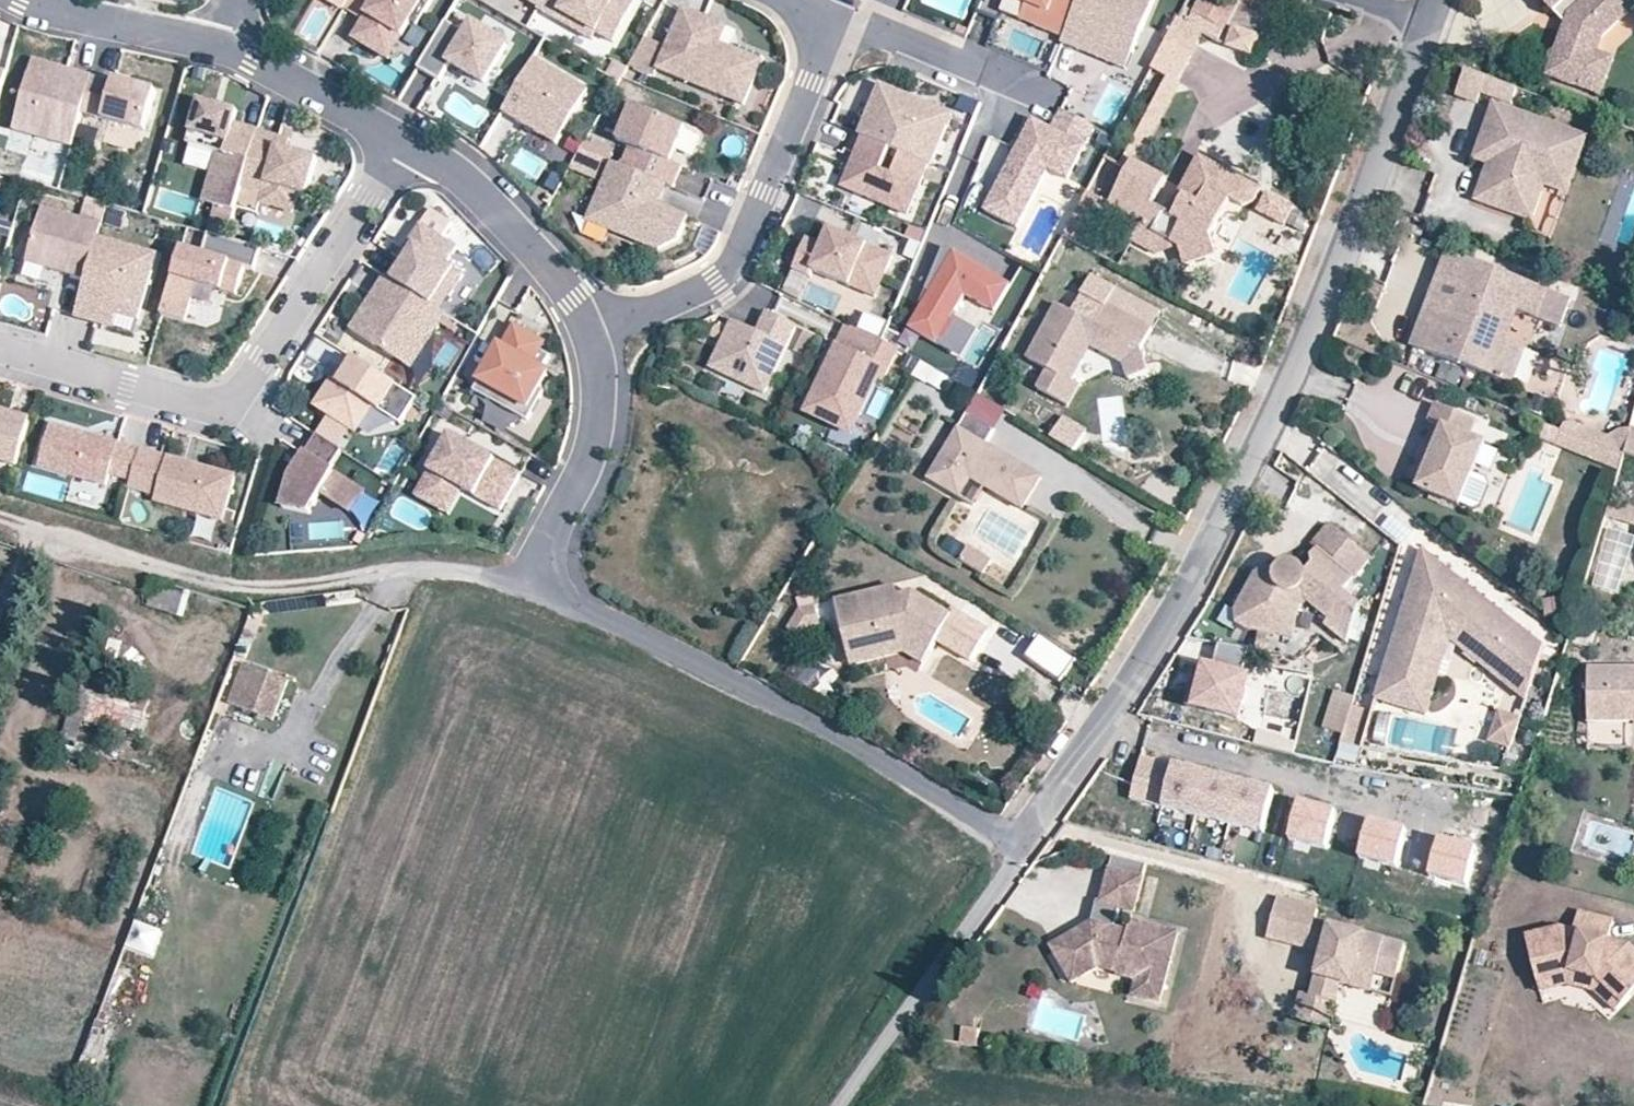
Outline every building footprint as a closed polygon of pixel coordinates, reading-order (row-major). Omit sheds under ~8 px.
[(434,0),(350,0),(346,7),(365,18),(353,37),(379,52),(393,30),(403,36),(412,22),(418,26),(434,0)] [(638,3),(632,0),(545,0),(541,7),(539,9),(573,28),(577,22),(597,33),(615,43),(638,3)] [(1026,5),(1015,0),(1006,0),(1001,12),(1020,20),(1026,5)] [(1078,0),(1015,0),(1026,5),(1020,20),(1062,38),(1078,0)] [(1062,38),(1061,42),(1078,49),(1085,33),(1131,53),(1153,0),(1078,0),(1062,38)] [(1214,0),(1199,0),(1192,12),(1223,31),(1235,12),(1214,0)] [(1616,57),(1599,51),(1605,34),(1633,11),(1633,0),(1551,0),(1569,22),(1550,76),(1601,95),(1616,57)] [(754,74),(711,56),(716,43),(718,38),(698,30),(704,15),(681,6),(665,46),(655,68),(741,104),(754,74)] [(1616,57),(1621,44),(1633,33),(1633,11),(1605,34),(1599,51),(1616,57)] [(718,38),(724,24),(704,15),(698,30),(718,38)] [(1203,30),(1177,17),(1151,66),(1172,77),(1178,80),(1203,30)] [(484,83),(508,45),(473,23),(467,33),(447,20),(418,67),(440,81),(451,62),(484,83)] [(597,33),(577,22),(573,28),(593,40),(597,33)] [(1233,27),(1226,47),(1250,55),(1256,36),(1233,27)] [(389,59),(403,36),(393,30),(379,52),(389,59)] [(1125,69),(1131,53),(1085,33),(1078,49),(1125,69)] [(655,68),(665,46),(642,36),(626,65),(652,76),(655,68)] [(754,74),(759,61),(716,43),(711,56),(754,74)] [(82,105),(92,71),(34,52),(13,122),(71,140),(82,105)] [(554,147),(587,93),(534,60),(500,114),(554,147)] [(1476,101),(1481,73),(1464,69),(1458,98),(1476,101)] [(145,124),(156,86),(115,73),(113,77),(92,71),(82,105),(145,124)] [(1178,80),(1172,77),(1129,160),(1133,162),(1140,166),(1183,83),(1178,80)] [(930,165),(947,125),(914,111),(918,100),(880,84),(868,112),(872,114),(870,120),(865,118),(858,135),(862,137),(928,164),(930,165)] [(240,184),(258,127),(234,120),(238,108),(198,96),(185,138),(215,147),(207,175),(217,179),(210,201),(233,207),(234,204),(240,184)] [(952,114),(918,100),(914,111),(947,125),(952,114)] [(1541,183),(1561,127),(1493,102),(1478,143),(1492,148),(1485,166),(1474,200),(1529,220),(1541,183)] [(655,156),(659,146),(668,150),(678,126),(625,104),(610,139),(623,144),(614,164),(657,182),(665,185),(673,164),(663,160),(655,156)] [(1066,177),(1093,126),(1060,109),(1050,128),(1032,119),(1023,137),(1029,140),(1024,151),(1017,147),(984,210),(1016,227),(1047,167),(1066,177)] [(305,193),(317,156),(287,147),(277,144),(280,134),(258,127),(240,184),(262,191),(259,201),(291,210),(297,191),(305,193)] [(1587,135),(1561,127),(1541,183),(1568,192),(1587,135)] [(287,147),(290,137),(280,134),(277,144),(287,147)] [(907,215),(928,164),(862,137),(841,187),(907,215)] [(1024,151),(1029,140),(1023,137),(1017,147),(1024,151)] [(606,151),(582,142),(578,149),(596,156),(602,159),(606,151)] [(1492,148),(1478,143),(1471,161),(1485,166),(1492,148)] [(663,160),(668,150),(659,146),(655,156),(663,160)] [(584,178),(596,156),(578,149),(567,168),(584,178)] [(1140,166),(1133,162),(1109,204),(1140,221),(1139,225),(1179,247),(1185,264),(1215,256),(1209,239),(1229,200),(1241,206),(1252,202),(1259,190),(1199,157),(1179,193),(1184,197),(1173,216),(1167,213),(1151,204),(1165,180),(1140,166)] [(649,202),(657,182),(614,164),(605,160),(581,218),(651,247),(671,238),(680,215),(649,202)] [(210,201),(217,179),(207,175),(200,197),(210,201)] [(259,201),(262,191),(240,184),(234,204),(256,211),(259,201)] [(1179,193),(1167,213),(1173,216),(1184,197),(1179,193)] [(82,213),(102,219),(107,203),(87,197),(82,213)] [(1279,200),(1271,214),(1295,226),(1303,212),(1279,200)] [(125,208),(107,203),(102,219),(101,222),(119,227),(125,208)] [(95,237),(99,224),(39,206),(23,258),(83,276),(95,237)] [(225,234),(229,219),(217,215),(212,230),(225,234)] [(447,296),(462,274),(445,263),(456,247),(419,223),(402,248),(408,251),(402,260),(390,278),(407,290),(429,305),(439,290),(447,296)] [(1179,247),(1139,225),(1129,241),(1155,255),(1179,247)] [(234,291),(242,263),(252,266),(259,245),(225,234),(212,230),(206,229),(200,249),(179,242),(158,310),(182,317),(193,279),(234,291)] [(883,282),(894,256),(829,230),(822,247),(806,240),(793,270),(811,278),(814,272),(850,287),(857,271),(883,282)] [(134,319),(154,255),(95,237),(83,276),(71,315),(93,321),(97,308),(114,313),(134,319)] [(990,315),(1009,276),(945,244),(925,286),(931,289),(914,326),(968,352),(986,313),(990,315)] [(402,260),(408,251),(402,248),(397,256),(402,260)] [(1456,281),(1465,258),(1447,252),(1411,346),(1452,306),(1458,290),(1464,292),(1467,285),(1456,281)] [(1548,289),(1465,258),(1456,281),(1467,285),(1464,292),(1458,290),(1452,306),(1411,346),(1484,373),(1505,317),(1516,310),(1537,318),(1548,289)] [(799,303),(811,278),(793,270),(783,295),(799,303)] [(876,298),(883,282),(857,271),(850,287),(876,298)] [(1105,303),(1114,286),(1090,273),(1080,292),(1103,305),(1105,303)] [(399,303),(407,290),(390,278),(383,274),(371,292),(391,305),(399,303)] [(1105,303),(1149,327),(1158,311),(1114,286),(1105,303)] [(408,368),(443,314),(438,310),(429,305),(407,290),(399,303),(391,305),(371,292),(347,328),(408,368)] [(438,310),(447,296),(439,290),(429,305),(438,310)] [(1093,323),(1055,303),(1026,356),(1046,368),(1036,387),(1059,400),(1070,379),(1081,359),(1075,356),(1083,341),(1090,344),(1110,356),(1118,340),(1108,336),(1111,332),(1093,323)] [(1149,327),(1105,303),(1103,305),(1093,323),(1111,332),(1120,337),(1139,348),(1150,328),(1149,327)] [(110,327),(114,313),(97,308),(93,321),(110,327)] [(1506,339),(1516,310),(1505,317),(1484,373),(1512,384),(1526,347),(1506,339)] [(764,394),(796,326),(766,312),(757,331),(732,319),(709,368),(764,394)] [(880,380),(895,347),(846,325),(828,366),(834,369),(829,379),(823,376),(806,413),(834,426),(840,411),(857,418),(875,377),(880,380)] [(96,327),(92,338),(117,347),(121,336),(96,327)] [(531,393),(539,378),(533,375),(541,361),(531,356),(535,348),(506,332),(494,353),(495,354),(492,360),(486,357),(465,395),(518,426),(535,396),(531,393)] [(1145,371),(1139,348),(1120,337),(1118,340),(1110,356),(1122,361),(1125,375),(1145,371)] [(1081,359),(1090,344),(1083,341),(1075,356),(1081,359)] [(413,398),(349,355),(339,370),(343,373),(340,378),(335,375),(332,379),(330,378),(317,397),(320,408),(346,426),(358,407),(369,405),(396,423),(413,398)] [(829,379),(834,369),(828,366),(823,376),(829,379)] [(1070,379),(1059,400),(1066,404),(1077,383),(1070,379)] [(979,395),(966,417),(996,434),(1008,412),(979,395)] [(1470,437),(1477,421),(1435,402),(1427,421),(1441,427),(1416,488),(1458,507),(1485,443),(1470,437)] [(28,413),(0,404),(0,458),(13,462),(28,413)] [(353,430),(369,405),(358,407),(346,426),(353,430)] [(850,433),(857,418),(840,411),(834,426),(850,433)] [(970,485),(1022,514),(1042,482),(986,449),(996,434),(966,417),(957,432),(928,481),(962,501),(970,485)] [(1061,417),(1049,437),(1073,451),(1084,431),(1061,417)] [(130,477),(139,446),(50,419),(38,461),(106,481),(109,470),(130,477)] [(1565,419),(1557,445),(1606,460),(1614,434),(1565,419)] [(1632,426),(1624,458),(1633,461),(1633,427),(1632,426)] [(358,491),(323,468),(336,449),(312,432),(299,453),(307,459),(302,467),(294,461),(285,474),(276,504),(303,512),(316,492),(345,511),(358,491)] [(517,473),(444,434),(410,496),(430,506),(444,482),(458,490),(496,511),(517,473)] [(221,519),(234,475),(139,446),(130,477),(128,484),(154,492),(153,498),(221,519)] [(302,467),(307,459),(299,453),(294,461),(302,467)] [(444,514),(458,490),(444,482),(430,506),(444,514)] [(1610,503),(1605,519),(1633,527),(1633,510),(1610,503)] [(192,537),(212,543),(218,521),(199,515),(192,537)] [(1325,624),(1346,641),(1358,603),(1343,591),(1368,557),(1326,523),(1311,541),(1315,546),(1311,552),(1312,565),(1307,571),(1300,565),(1300,559),(1293,549),(1283,547),(1274,551),(1268,558),(1267,566),(1260,566),(1254,571),(1233,609),(1239,624),(1250,631),(1294,639),(1301,605),(1309,601),(1330,620),(1325,624)] [(977,574),(984,560),(963,549),(956,562),(977,574)] [(1449,640),(1524,698),(1542,646),(1422,549),(1391,643),(1399,646),(1396,654),(1389,652),(1374,698),(1425,715),(1449,640)] [(184,615),(189,589),(155,582),(150,607),(184,615)] [(878,605),(891,601),(889,595),(877,598),(878,605)] [(951,620),(910,597),(904,608),(891,601),(878,605),(877,598),(830,609),(841,658),(904,644),(928,659),(937,646),(971,666),(988,636),(953,616),(951,620)] [(904,608),(910,597),(891,601),(904,608)] [(799,637),(824,619),(812,603),(787,621),(799,637)] [(1203,656),(1192,703),(1241,714),(1250,670),(1242,669),(1247,647),(1217,640),(1213,659),(1203,656)] [(1399,646),(1391,643),(1389,652),(1396,654),(1399,646)] [(920,672),(928,659),(904,644),(841,658),(845,673),(900,661),(920,672)] [(275,722),(288,683),(244,665),(229,704),(275,722)] [(1589,668),(1590,725),(1615,724),(1615,715),(1633,714),(1633,668),(1589,668)] [(82,685),(76,703),(89,709),(84,724),(108,732),(111,723),(122,727),(120,733),(137,739),(150,705),(137,700),(138,697),(121,691),(119,697),(97,689),(96,690),(82,685)] [(1352,706),(1355,695),(1334,689),(1323,727),(1345,733),(1352,706)] [(1371,712),(1352,706),(1345,733),(1338,756),(1356,762),(1371,712)] [(1521,716),(1499,709),(1488,740),(1510,748),(1521,716)] [(79,714),(64,715),(65,738),(80,737),(79,714)] [(1633,724),(1633,721),(1633,714),(1615,715),(1615,724),(1633,724)] [(1275,789),(1138,755),(1126,805),(1263,839),(1275,789)] [(1146,866),(1112,857),(1100,905),(1116,910),(1134,914),(1146,866)] [(1310,1003),(1331,1008),(1340,975),(1353,978),(1358,959),(1376,964),(1397,969),(1403,946),(1313,922),(1316,911),(1278,901),(1268,938),(1323,952),(1313,993),(1310,1003)] [(1097,904),(1087,937),(1104,940),(1107,928),(1112,930),(1116,910),(1100,905),(1097,904)] [(1633,1002),(1633,1001),(1633,944),(1616,939),(1620,922),(1584,914),(1579,932),(1559,927),(1525,936),(1537,978),(1570,969),(1602,976),(1633,1002)] [(135,920),(125,950),(154,959),(164,929),(135,920)] [(1065,941),(1063,942),(1066,943),(1168,969),(1177,935),(1131,923),(1129,933),(1112,930),(1107,928),(1104,940),(1087,937),(1077,934),(1065,941)] [(1066,943),(1063,942),(1052,948),(1076,988),(1086,982),(1066,943)] [(1066,943),(1086,982),(1101,973),(1118,976),(1117,980),(1136,984),(1132,997),(1159,1004),(1168,969),(1066,943)] [(1358,959),(1353,978),(1371,983),(1376,964),(1358,959)] [(1626,1010),(1633,1002),(1602,976),(1570,969),(1537,978),(1540,990),(1569,981),(1597,987),(1626,1010)] [(1298,1000),(1310,1003),(1313,993),(1300,989),(1298,1000)] [(1295,1011),(1307,1014),(1310,1003),(1298,1000),(1295,1011)] [(1329,1020),(1331,1008),(1310,1003),(1307,1014),(1329,1020)] [(960,1035),(958,1050),(976,1053),(978,1038),(960,1035)]
